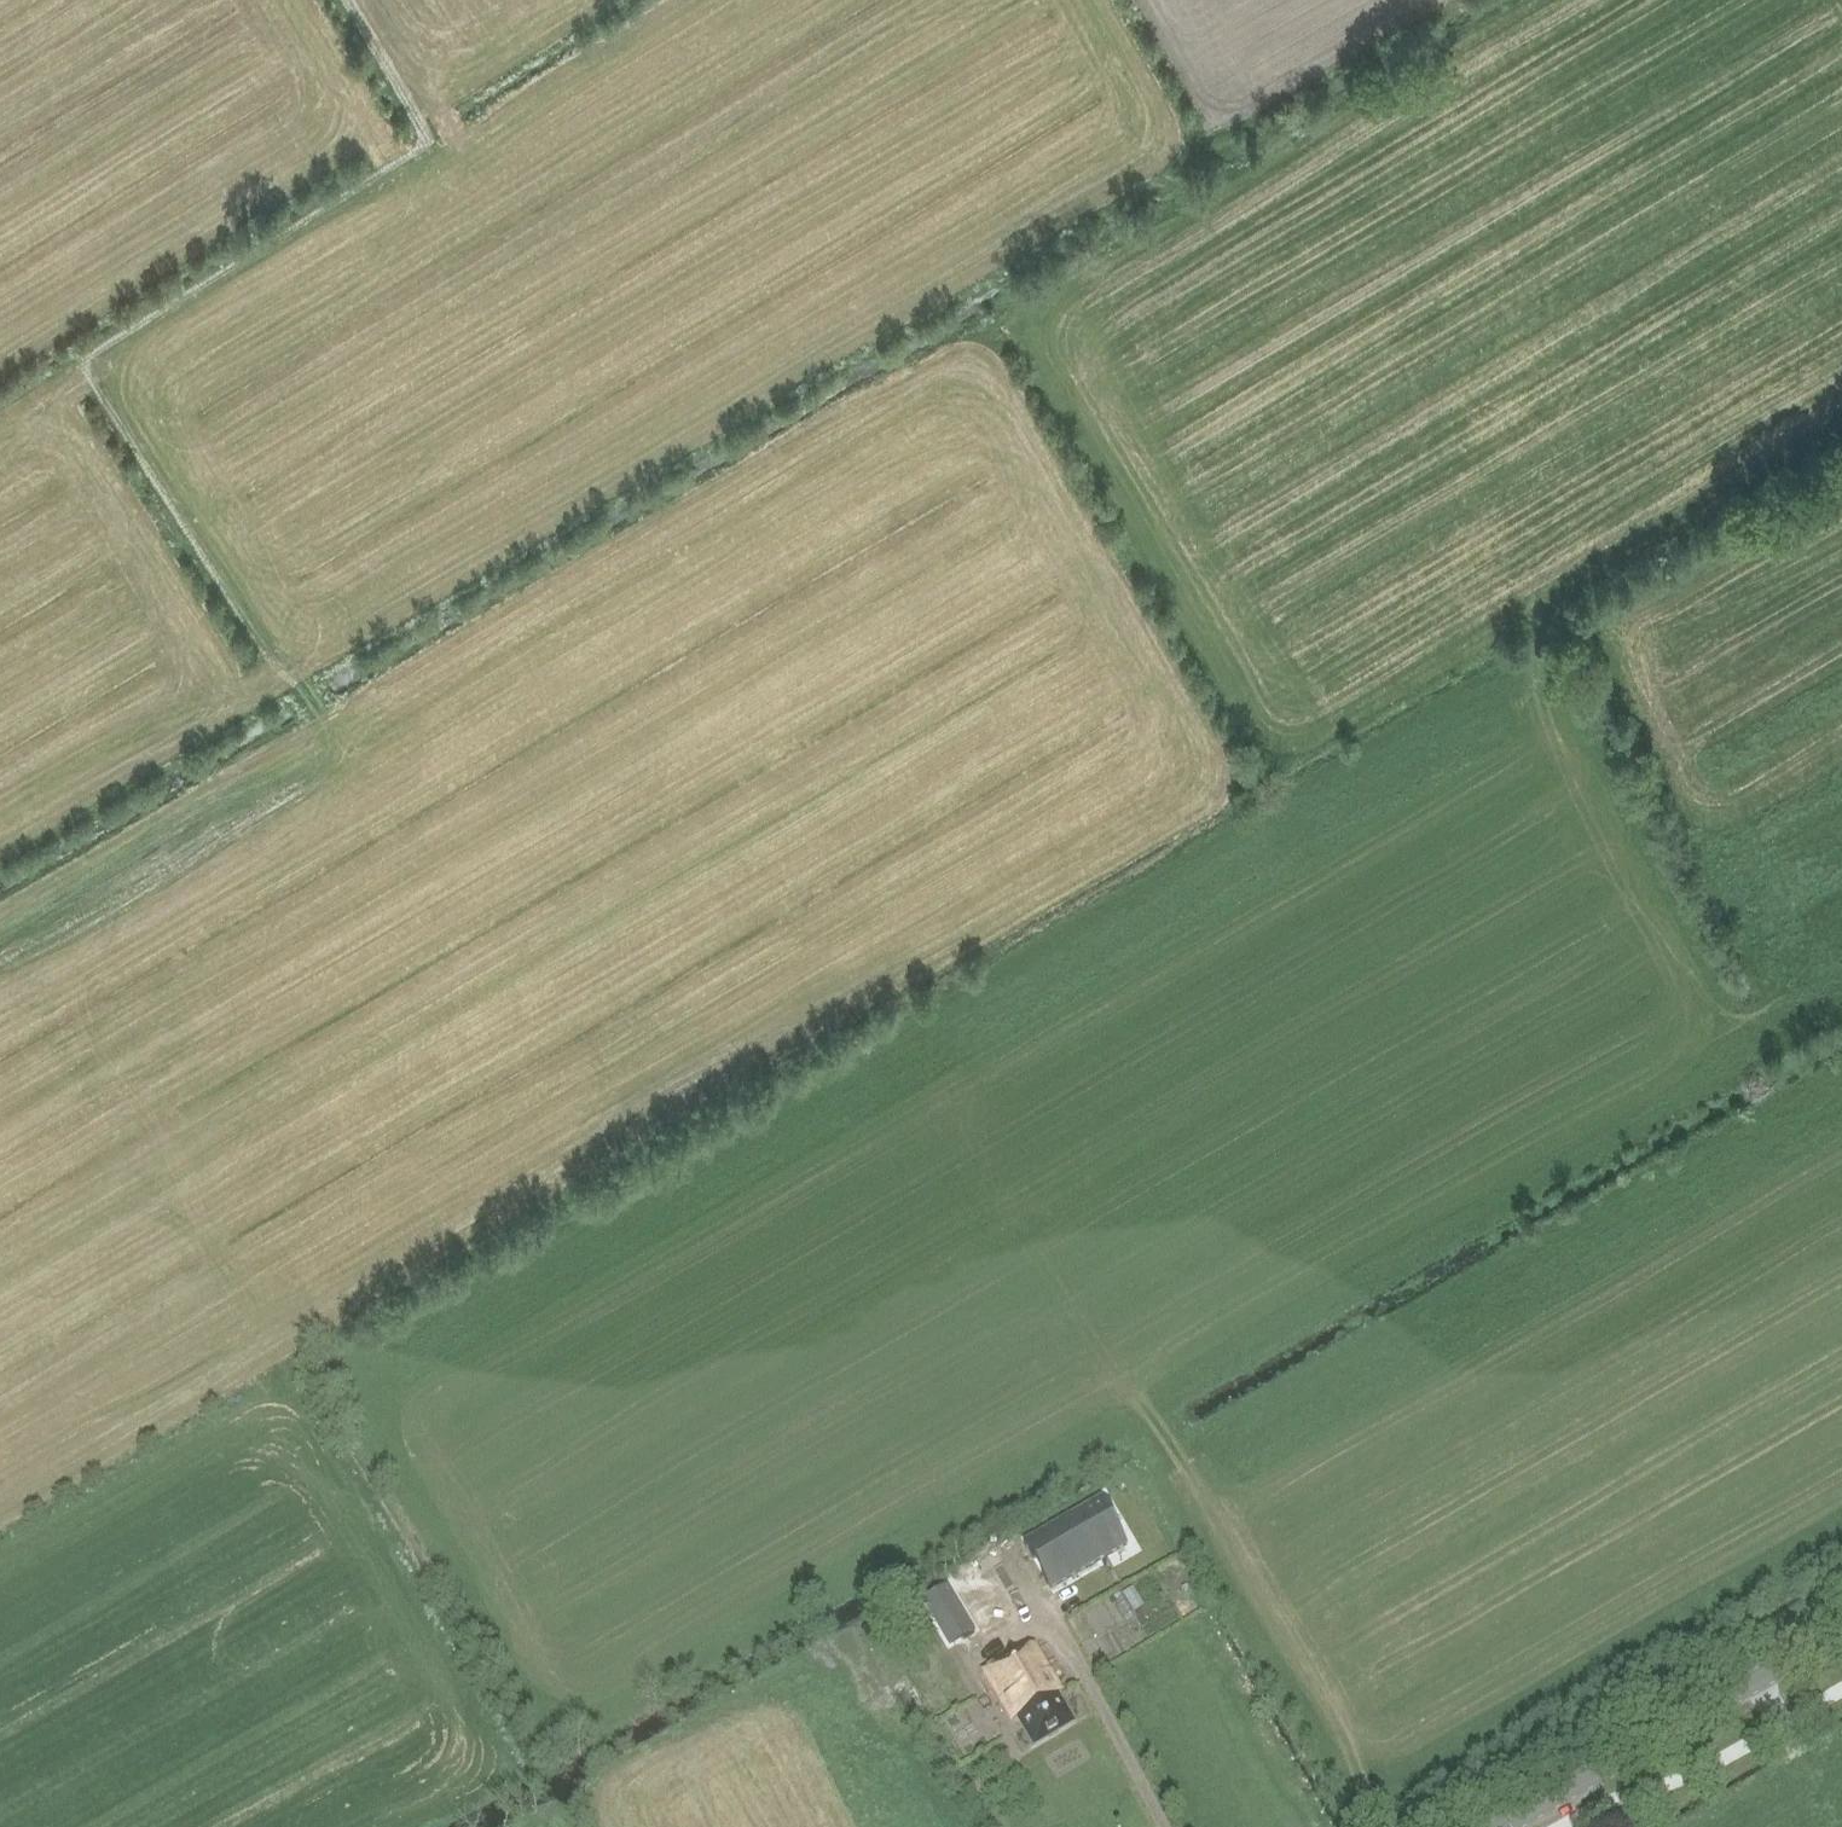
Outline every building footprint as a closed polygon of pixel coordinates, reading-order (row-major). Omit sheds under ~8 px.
[(1101,1496),(1023,1541),(1051,1589),(1129,1544),(1101,1496)] [(952,1647),(1007,1615),(979,1568),(925,1600),(926,1602),(902,1616),(913,1634),(923,1628),(938,1654),(952,1646),(952,1647)] [(1036,1743),(1071,1723),(1056,1697),(1063,1693),(1035,1645),(986,1674),(1014,1722),(1020,1718),(1036,1743)] [(943,1662),(950,1674),(958,1669),(951,1657),(943,1662)]
